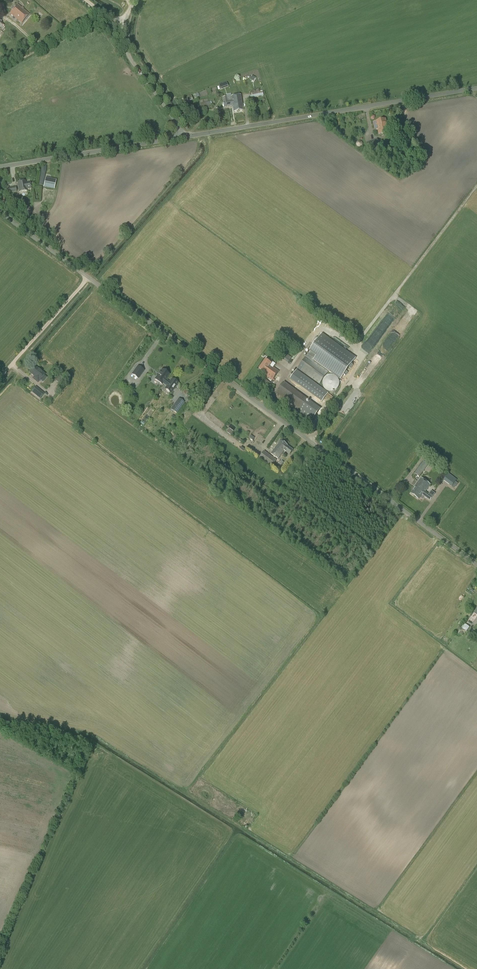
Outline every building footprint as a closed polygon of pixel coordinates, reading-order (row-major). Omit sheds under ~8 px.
[(22,24),(29,15),(17,5),(10,14),(22,24)] [(243,111),(241,95),(231,97),(232,101),(228,102),(227,97),(222,98),(224,107),(233,105),(234,113),(243,111)] [(201,110),(211,107),(211,106),(212,106),(211,101),(200,104),(201,110)] [(389,132),(386,119),(376,121),(376,122),(374,122),(375,126),(377,125),(379,134),(389,132)] [(369,149),(379,145),(377,139),(366,143),(369,149)] [(380,155),(386,148),(382,145),(377,152),(380,155)] [(56,180),(46,178),(43,187),(54,189),(56,180)] [(25,183),(24,181),(18,182),(19,192),(26,191),(26,190),(32,189),(30,182),(25,183)] [(322,334),(297,368),(319,384),(328,372),(313,361),(313,360),(340,380),(356,358),(322,334)] [(288,363),(292,358),(283,352),(279,357),(288,363)] [(271,364),(266,360),(259,369),(265,373),(264,374),(273,381),(273,380),(274,381),(275,380),(274,380),(279,372),(273,367),(275,364),(272,362),(271,364)] [(138,379),(144,371),(137,366),(132,374),(138,379)] [(40,381),(45,375),(35,367),(30,373),(35,377),(33,379),(38,383),(40,381)] [(169,382),(166,379),(169,375),(162,369),(155,380),(162,385),(163,384),(166,386),(164,389),(170,393),(178,383),(172,378),(169,382)] [(322,402),(328,393),(296,370),(290,379),(322,402)] [(62,386),(66,381),(60,375),(56,381),(62,386)] [(331,392),(332,392),(333,391),(335,391),(336,390),(337,389),(338,388),(339,387),(339,385),(339,384),(339,383),(339,381),(338,380),(338,379),(337,377),(336,377),(334,376),(333,375),(332,375),(330,375),(329,375),(328,376),(326,376),(325,377),(324,378),(324,379),(323,381),(323,382),(322,383),(323,385),(323,386),(324,388),(324,389),(325,390),(326,391),(328,391),(329,392),(331,392)] [(269,392),(274,386),(262,377),(257,384),(269,392)] [(284,382),(274,396),(276,398),(286,384),(284,382)] [(40,399),(45,394),(36,386),(31,392),(40,399)] [(302,395),(292,409),(300,415),(308,404),(306,402),(308,399),(302,395)] [(177,413),(184,403),(178,399),(171,409),(177,413)] [(281,441),(280,441),(277,444),(279,445),(277,446),(271,454),(278,459),(284,451),(290,455),(293,450),(288,446),(281,441)] [(272,467),(276,460),(264,451),(259,457),(272,467)] [(419,477),(428,465),(424,461),(414,473),(419,477)] [(421,485),(414,496),(419,499),(422,495),(430,500),(435,494),(432,491),(429,495),(425,492),(430,485),(421,478),(418,483),(421,485)] [(411,493),(414,496),(421,485),(418,483),(414,487),(415,488),(411,493)]
